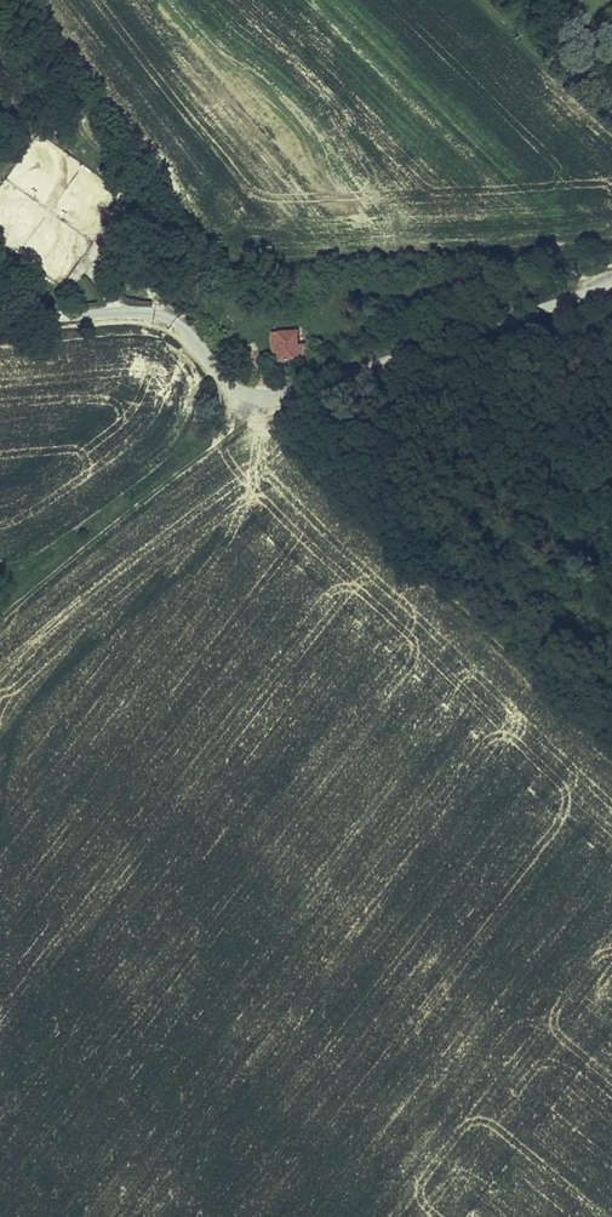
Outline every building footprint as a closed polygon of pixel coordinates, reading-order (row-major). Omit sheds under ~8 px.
[(111,238),(104,248),(119,259),(126,249),(111,238)] [(104,248),(101,252),(115,263),(119,259),(104,248)] [(311,331),(299,330),(298,340),(310,341),(311,331)] [(279,362),(307,360),(307,344),(296,344),(296,331),(272,332),(273,354),(278,354),(279,362)]
